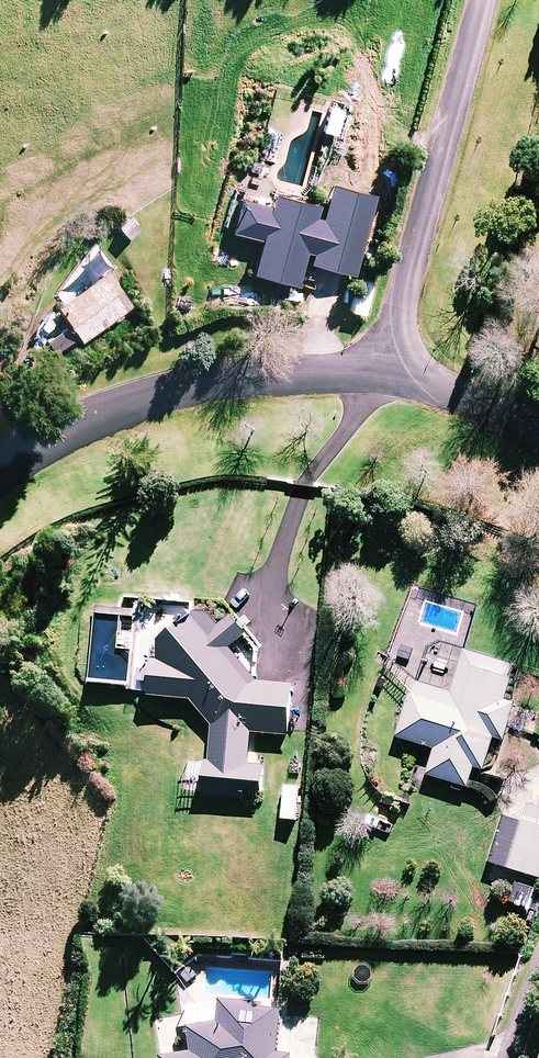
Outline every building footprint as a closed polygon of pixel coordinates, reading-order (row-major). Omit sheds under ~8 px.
[(343,110),(328,106),(322,130),(337,134),(343,110)] [(310,235),(314,217),(273,206),(274,200),(236,189),(226,227),(262,237),(253,271),(297,283),(307,244),(321,247),(319,254),(351,263),(365,210),(333,202),(324,238),(310,235)] [(213,724),(207,795),(263,800),(266,766),(250,764),(253,732),(289,735),(294,685),(259,682),(231,649),(250,634),(232,612),(217,624),(211,623),(212,613),(197,612),(198,603),(140,597),(138,610),(92,606),(84,689),(151,695),(191,699),(213,724)] [(515,667),(466,651),(452,694),(416,683),(399,736),(436,748),(428,774),(468,786),(475,766),(484,769),(494,737),(504,740),(515,704),(505,701),(515,667)] [(529,803),(523,822),(505,816),(491,862),(538,876),(538,807),(529,803)] [(517,884),(511,901),(538,910),(538,891),(517,884)] [(278,1004),(217,1003),(216,1027),(188,1026),(187,1057),(163,1056),(163,1057),(288,1057),(288,1056),(276,1056),(278,1004)]
